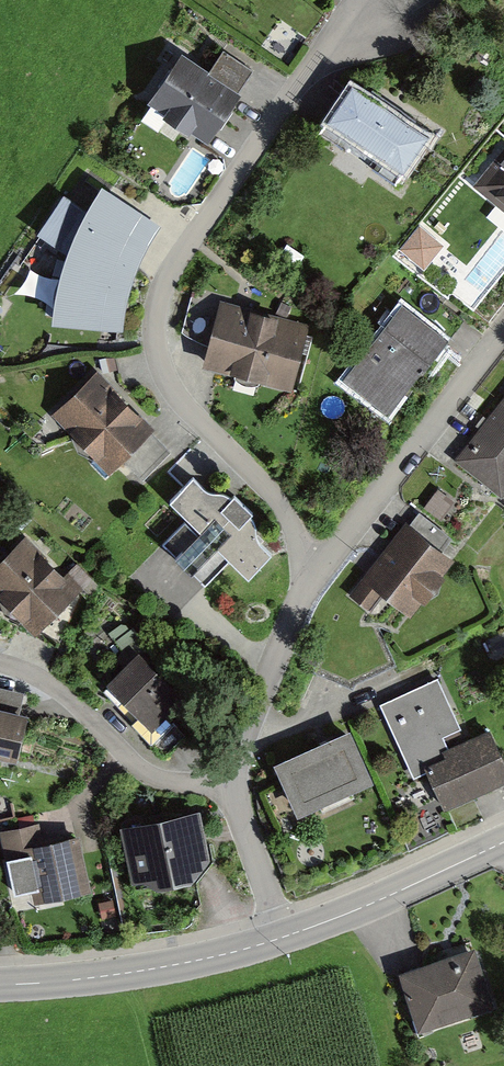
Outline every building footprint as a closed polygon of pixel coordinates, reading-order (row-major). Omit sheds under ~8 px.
[(211,74),(182,56),(149,107),(206,145),(252,74),(223,55),(211,74)] [(429,139),(349,90),(325,128),(405,178),(429,139)] [(475,183),(503,206),(503,148),(475,183)] [(162,227),(102,186),(87,210),(64,197),(38,236),(68,256),(62,270),(53,326),(123,335),(128,304),(138,273),(162,227)] [(28,259),(21,289),(52,297),(59,267),(28,259)] [(184,334),(208,340),(219,297),(195,291),(184,334)] [(311,326),(224,303),(206,368),(293,392),(311,326)] [(450,346),(399,307),(342,384),(393,422),(450,346)] [(157,430),(99,374),(55,419),(113,475),(157,430)] [(454,468),(501,502),(503,497),(503,400),(454,468)] [(209,499),(195,484),(173,506),(252,586),(275,557),(256,541),(255,518),(232,498),(209,499)] [(452,563),(406,526),(348,599),(370,617),(383,601),(406,620),(452,563)] [(28,539),(0,567),(0,599),(37,636),(81,592),(28,539)] [(185,700),(138,656),(107,689),(154,733),(185,700)] [(378,707),(412,781),(424,776),(441,812),(503,783),(503,764),(490,733),(450,751),(444,739),(462,731),(438,679),(378,707)] [(17,758),(28,712),(20,709),(25,691),(0,685),(0,754),(17,758)] [(352,734),(274,767),(297,820),(375,787),(352,734)] [(197,816),(126,828),(132,879),(156,891),(190,886),(208,860),(197,816)] [(42,824),(4,830),(14,894),(28,892),(29,904),(91,894),(82,837),(45,843),(42,824)] [(495,1009),(475,949),(402,973),(422,1033),(495,1009)]
